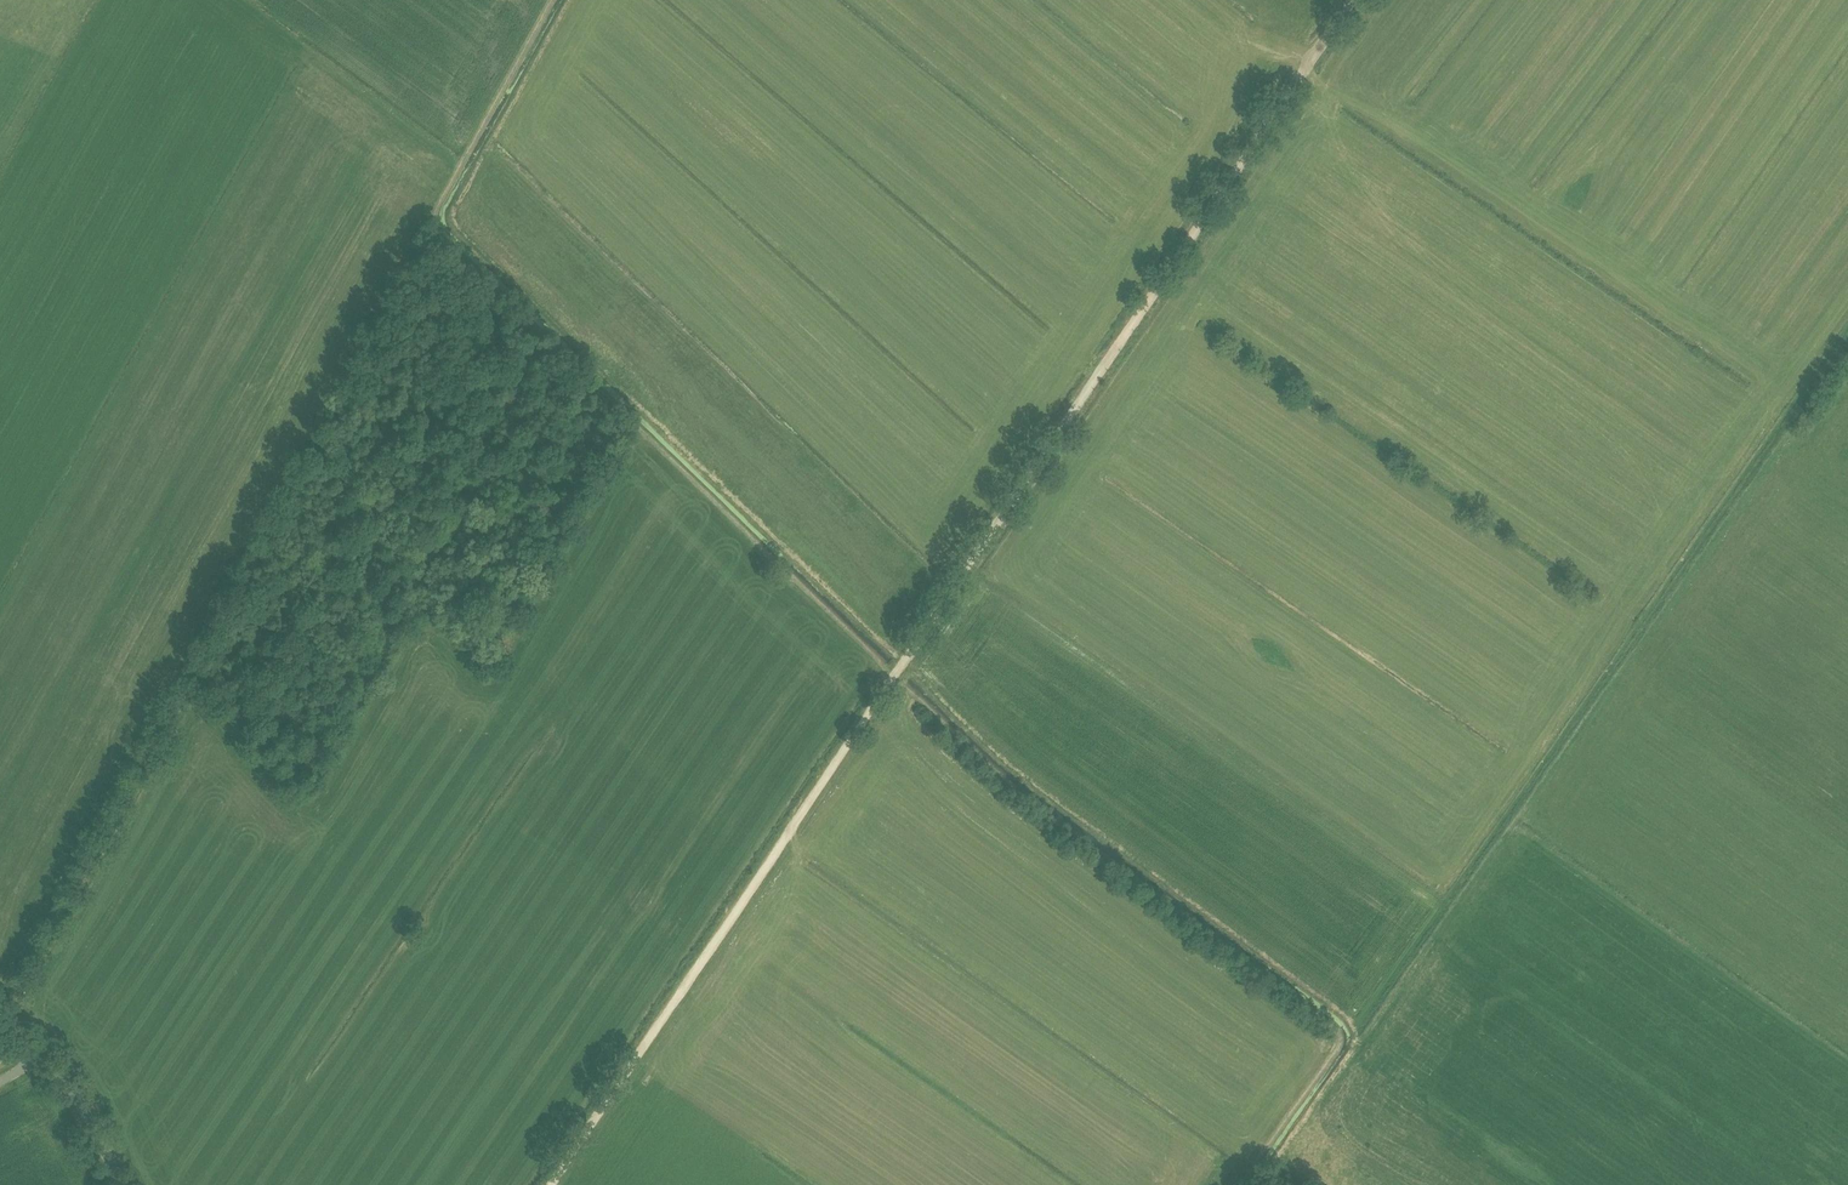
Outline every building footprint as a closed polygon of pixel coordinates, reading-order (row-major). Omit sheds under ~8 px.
[(1201,226),(1195,234),(1201,239),(1207,231),(1201,226)]
